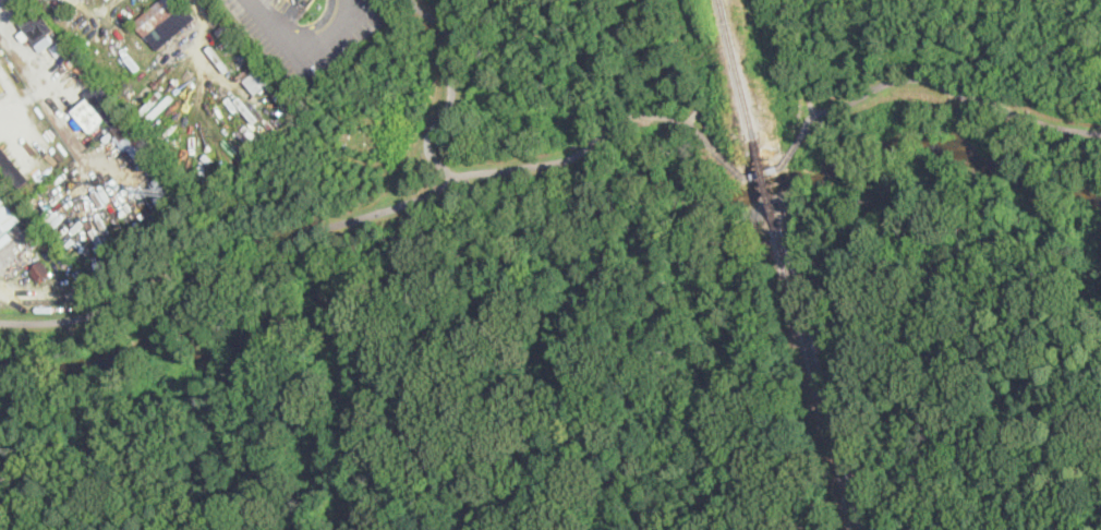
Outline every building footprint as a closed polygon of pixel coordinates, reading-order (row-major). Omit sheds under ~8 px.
[(134,23),(161,0),(183,0),(197,17),(157,50),(134,23)] [(56,43),(43,52),(21,24),(40,10),(56,31),(50,34),(56,43)] [(59,57),(52,47),(60,40),(68,50),(59,57)] [(271,82),(255,95),(244,81),(265,64),(276,79),(271,82)] [(114,127),(86,93),(100,81),(129,115),(114,127)] [(106,120),(92,132),(74,111),(89,99),(106,120)] [(21,188),(0,164),(0,150),(4,146),(33,178),(21,188)] [(21,222),(0,240),(0,193),(23,221),(21,222)] [(40,282),(29,270),(43,261),(52,273),(40,282)]
